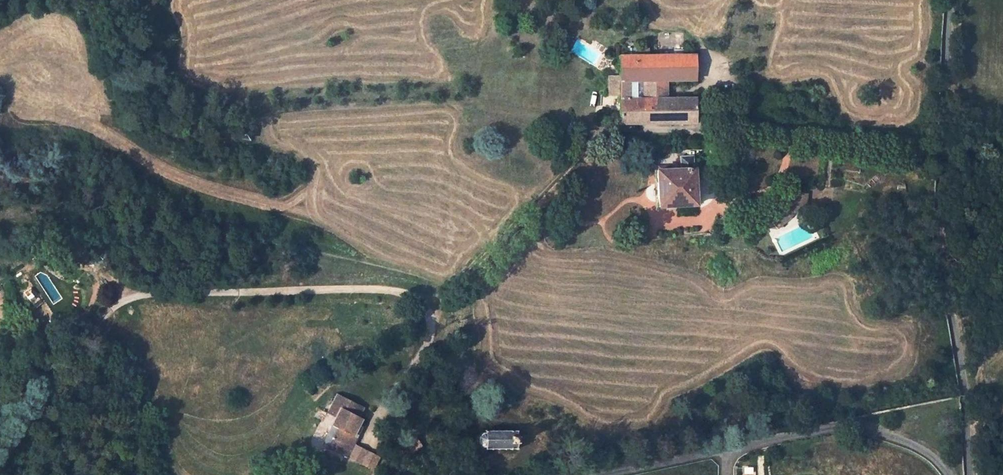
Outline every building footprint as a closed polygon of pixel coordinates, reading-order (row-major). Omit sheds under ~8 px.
[(613,113),(613,124),(696,124),(696,121),(698,121),(698,117),(696,117),(696,99),(667,99),(641,99),(629,99),(629,81),(642,81),(667,81),(695,81),(695,55),(619,56),(619,77),(610,77),(610,80),(608,80),(608,95),(619,95),(619,113),(613,113)] [(642,81),(641,99),(667,99),(667,81),(642,81)] [(241,128),(239,138),(249,140),(251,130),(241,128)] [(693,169),(693,156),(680,157),(680,170),(693,169)] [(695,205),(695,169),(693,169),(680,170),(669,171),(657,171),(658,207),(695,205)] [(807,193),(790,192),(789,201),(781,214),(777,217),(783,223),(790,218),(794,212),(800,215),(805,207),(807,193)] [(777,217),(764,227),(776,230),(783,223),(777,217)] [(363,407),(337,394),(328,412),(336,417),(326,436),(331,439),(327,447),(347,457),(357,438),(353,436),(359,423),(362,418),(358,416),(363,407)] [(363,426),(359,423),(353,436),(357,438),(363,426)] [(489,449),(516,448),(516,430),(487,431),(484,432),(481,433),(478,436),(477,438),(477,443),(480,446),(482,447),(486,449),(489,449)] [(322,444),(327,447),(331,439),(326,436),(322,444)]
